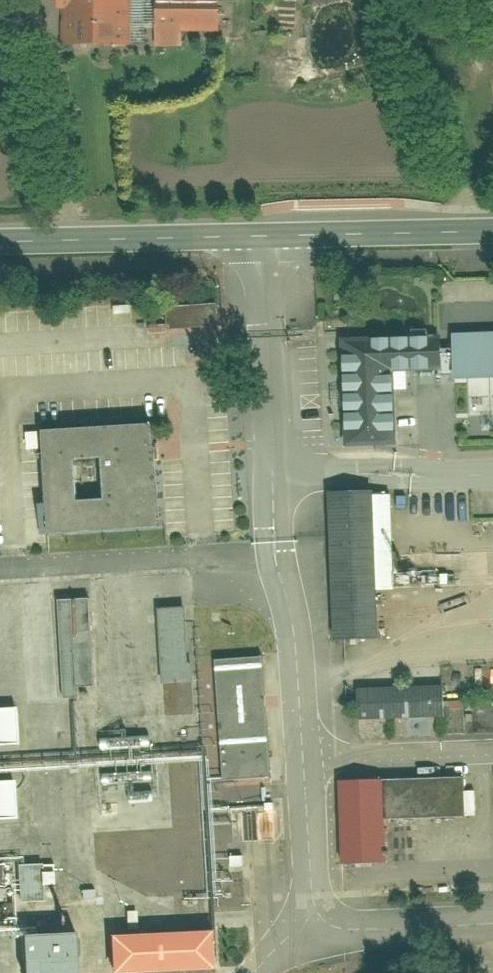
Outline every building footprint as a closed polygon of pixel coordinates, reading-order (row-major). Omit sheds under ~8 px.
[(134,0),(67,0),(67,5),(91,5),(91,43),(134,43),(134,0)] [(221,0),(158,0),(159,34),(221,34),(221,0)] [(330,326),(334,436),(386,434),(383,362),(434,361),(433,322),(330,326)] [(441,335),(443,372),(492,370),(492,333),(441,335)] [(152,425),(42,432),(49,534),(159,527),(152,425)] [(370,498),(323,499),(329,647),(376,645),(370,498)] [(96,597),(65,599),(70,697),(85,696),(85,685),(101,684),(96,597)] [(194,606),(166,607),(170,683),(198,681),(194,606)] [(225,796),(276,792),(267,668),(216,671),(225,796)] [(438,703),(353,706),(354,738),(439,735),(438,703)] [(2,725),(21,720),(17,707),(0,711),(0,719),(2,725)] [(23,815),(21,780),(0,781),(0,816),(23,815)] [(342,789),(346,873),(391,871),(389,828),(469,824),(467,783),(342,789)] [(49,863),(23,864),(25,902),(51,901),(49,863)] [(103,949),(105,972),(212,972),(210,942),(103,949)] [(15,972),(69,972),(67,944),(14,946),(15,972)]
